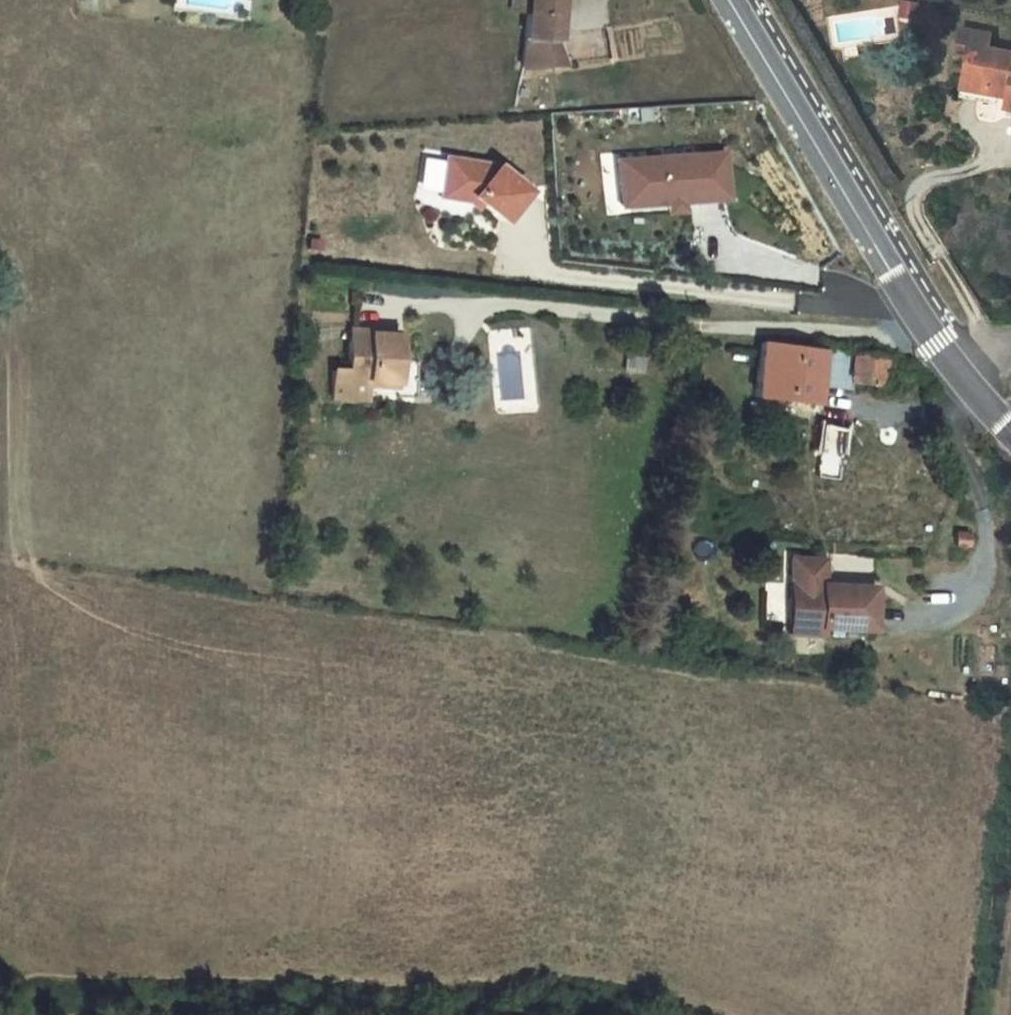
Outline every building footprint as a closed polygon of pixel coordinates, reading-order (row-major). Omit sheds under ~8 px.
[(512,11),(528,12),(527,37),(523,67),(563,64),(555,39),(559,0),(513,0),(512,11)] [(915,19),(917,4),(900,2),(898,17),(915,19)] [(956,45),(967,47),(985,51),(988,35),(958,29),(956,45)] [(592,40),(593,56),(604,55),(603,39),(592,40)] [(985,51),(967,47),(958,97),(1004,106),(1003,109),(1010,110),(1010,56),(985,51)] [(725,199),(722,153),(625,159),(627,204),(665,202),(679,201),(725,199)] [(500,222),(525,192),(495,166),(446,157),(439,196),(467,202),(470,197),(478,204),(500,222)] [(627,204),(625,159),(616,159),(619,205),(627,204)] [(470,197),(467,202),(475,208),(478,204),(470,197)] [(679,201),(665,202),(665,211),(680,210),(679,201)] [(348,370),(347,377),(366,378),(366,381),(367,381),(396,382),(399,335),(371,333),(371,330),(351,330),(348,370)] [(885,356),(762,340),(755,396),(815,404),(818,384),(852,387),(853,383),(881,387),(885,356)] [(643,358),(628,356),(627,371),(642,372),(643,358)] [(332,369),(332,399),(367,401),(367,381),(366,381),(366,378),(347,377),(348,370),(332,369)] [(821,425),(818,452),(841,456),(845,429),(821,425)] [(969,533),(955,531),(954,545),(968,547),(969,533)] [(823,578),(824,561),(791,559),(788,634),(820,635),(820,627),(873,630),(875,588),(823,585),(823,578)]
